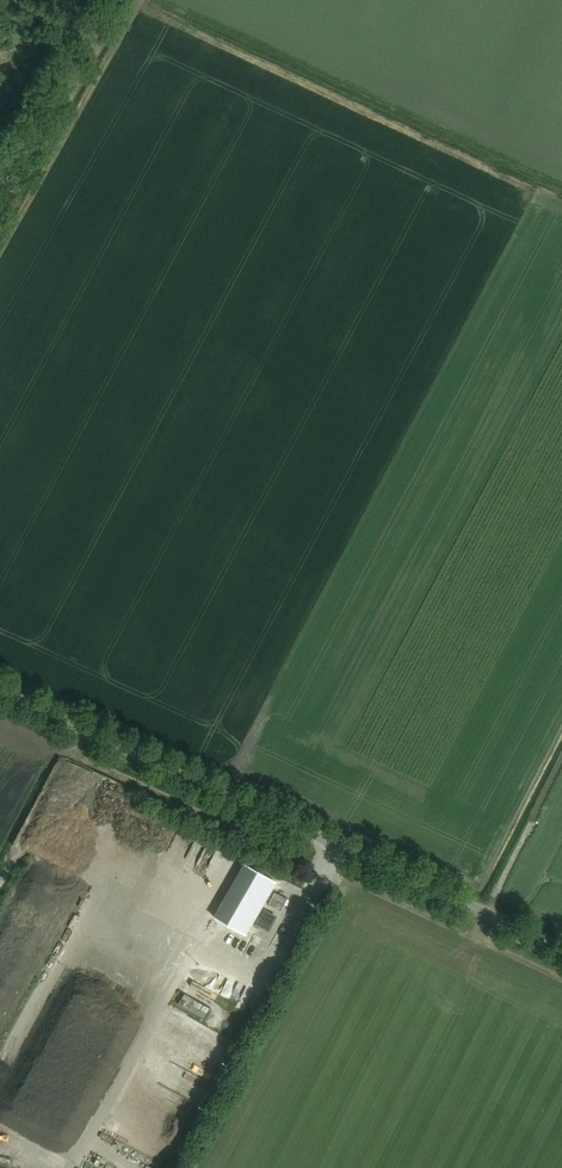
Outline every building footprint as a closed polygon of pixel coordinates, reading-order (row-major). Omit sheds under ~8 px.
[(36,63),(23,62),(23,79),(36,79),(36,63)] [(249,875),(266,883),(270,875),(254,866),(249,875)] [(246,931),(251,919),(225,906),(219,918),(246,931)] [(223,994),(232,997),(238,982),(229,978),(223,994)] [(180,1002),(206,1018),(213,1007),(187,991),(180,1002)]
